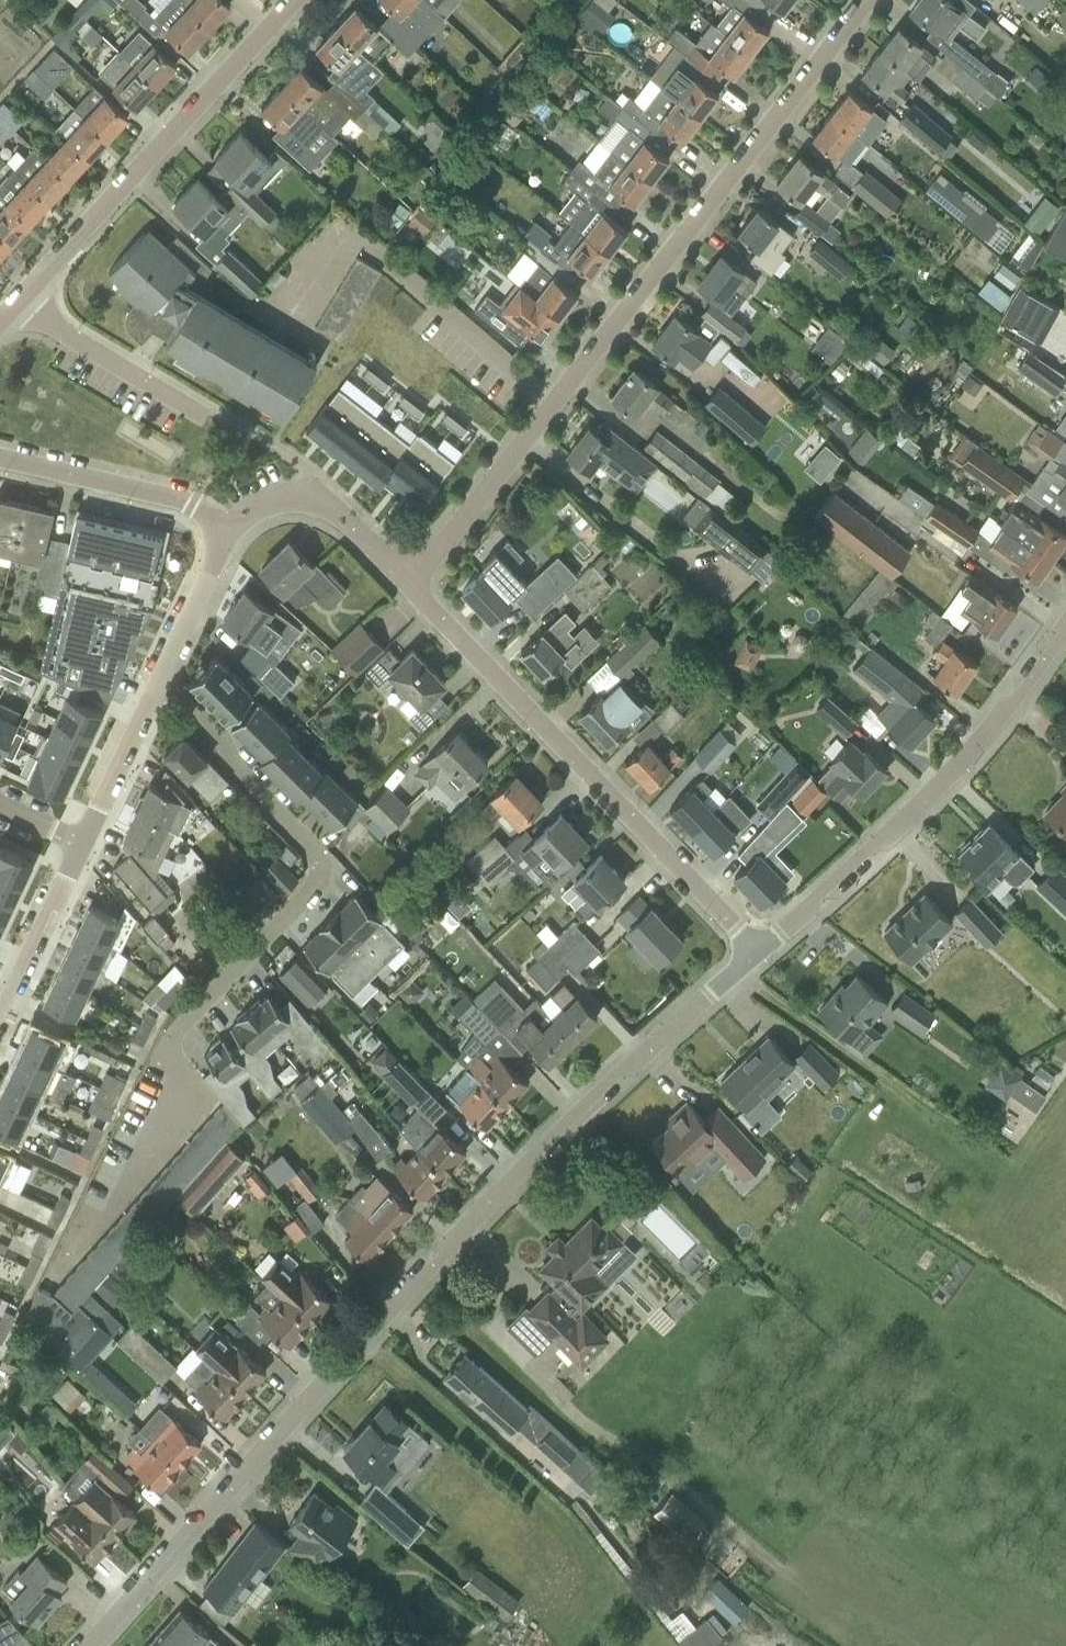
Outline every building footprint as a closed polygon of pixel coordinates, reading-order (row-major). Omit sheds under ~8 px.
[(180,0),(169,0),(154,17),(144,7),(146,5),(140,0),(117,0),(135,16),(136,15),(157,35),(164,27),(189,50),(210,28),(188,8),(180,0)] [(225,0),(180,0),(188,8),(210,28),(230,5),(225,0)] [(426,0),(384,0),(404,18),(395,28),(415,47),(444,16),(426,0)] [(444,16),(445,17),(461,0),(426,0),(444,16)] [(618,16),(599,0),(594,0),(581,15),(602,33),(618,16)] [(767,15),(748,0),(725,0),(732,6),(717,26),(751,53),(769,30),(760,24),(767,15)] [(767,15),(775,4),(784,11),(792,0),(748,0),(767,15)] [(959,26),(978,39),(986,28),(954,3),(955,2),(952,0),(919,0),(911,10),(935,28),(949,39),(959,26)] [(1036,15),(1050,0),(1020,0),(1036,15)] [(395,28),(387,36),(355,5),(335,26),(373,60),(392,40),(408,55),(415,47),(395,28)] [(93,45),(102,36),(90,25),(76,11),(67,21),(79,32),(93,45)] [(751,53),(717,26),(712,22),(696,42),(677,27),(667,39),(686,54),(718,78),(725,68),(734,75),(751,53)] [(373,60),(335,26),(316,47),(343,72),(335,80),(366,109),(375,98),(362,86),(369,78),(363,71),(373,60)] [(898,27),(880,49),(912,74),(919,80),(937,58),(922,46),(898,27)] [(156,85),(176,64),(140,31),(120,52),(134,65),(156,85)] [(988,65),(952,37),(943,49),(963,66),(986,86),(997,72),(988,65)] [(33,72),(53,90),(74,66),(54,48),(33,72)] [(902,86),(912,74),(880,49),(863,72),(887,91),(887,90),(903,102),(910,92),(902,86)] [(710,88),(718,78),(686,54),(661,86),(701,117),(719,94),(710,88)] [(156,85),(134,65),(124,75),(111,63),(101,74),(137,107),(156,85)] [(366,109),(335,80),(326,89),(300,65),(280,86),(317,120),(332,134),(349,115),(355,120),(366,109)] [(986,86),(963,66),(952,78),(975,99),(986,86)] [(45,98),(53,90),(33,72),(25,81),(45,98)] [(280,86),(261,107),(277,121),(282,126),(285,128),(288,131),(280,140),(310,169),(319,159),(298,141),(317,120),(280,86)] [(701,117),(661,86),(644,108),(629,96),(622,106),(668,142),(675,133),(684,139),(701,117)] [(849,89),(831,113),(855,132),(866,141),(868,142),(886,119),(873,109),(873,108),(866,103),(849,89)] [(86,95),(75,108),(86,118),(108,138),(128,117),(112,102),(106,97),(98,106),(86,95)] [(611,150),(651,181),(669,159),(660,152),(668,142),(622,106),(621,106),(608,95),(597,108),(613,121),(616,117),(629,127),(611,150)] [(0,106),(0,117),(6,122),(15,130),(24,120),(4,102),(0,106)] [(901,119),(948,158),(958,146),(949,138),(952,134),(915,103),(901,119)] [(831,113),(813,136),(844,161),(849,164),(865,142),(866,141),(855,132),(831,113)] [(88,159),(108,138),(86,118),(67,139),(88,159)] [(252,189),(262,179),(259,176),(272,162),(241,132),(215,159),(236,179),(227,189),(225,187),(224,188),(262,224),(275,211),(252,189)] [(67,139),(48,160),(69,180),(88,159),(67,139)] [(651,181),(611,150),(599,140),(581,162),(579,160),(571,171),(617,205),(624,196),(634,203),(651,181)] [(468,188),(489,162),(471,147),(449,172),(468,188)] [(50,201),(69,180),(48,160),(35,148),(15,169),(50,201)] [(851,195),(823,173),(799,154),(777,182),(801,201),(814,184),(842,206),(851,195)] [(414,171),(430,184),(438,175),(422,162),(414,171)] [(0,188),(0,193),(31,222),(50,201),(15,169),(5,180),(7,181),(0,188)] [(609,215),(617,205),(571,171),(563,180),(588,199),(571,222),(610,252),(627,230),(609,215)] [(853,186),(888,214),(900,199),(866,171),(853,186)] [(931,187),(964,214),(971,206),(961,198),(967,191),(944,172),(931,187)] [(230,239),(226,235),(229,232),(223,227),(235,214),(197,179),(173,204),(221,248),(230,239)] [(31,222),(0,193),(0,232),(11,243),(31,222)] [(1045,195),(1024,222),(1039,234),(1060,207),(1045,195)] [(840,231),(816,211),(805,203),(796,214),(832,241),(840,231)] [(421,207),(409,222),(425,235),(437,219),(421,207)] [(785,254),(781,250),(793,234),(758,207),(738,232),(760,250),(753,258),(771,272),(785,254)] [(1045,242),(1044,244),(1065,255),(1065,207),(1045,242)] [(610,252),(571,222),(555,245),(548,239),(552,234),(535,220),(523,234),(540,247),(575,275),(581,266),(592,274),(610,252)] [(1030,231),(1009,261),(1027,274),(1044,244),(1045,242),(1030,231)] [(11,243),(0,232),(0,260),(4,256),(2,253),(11,243)] [(285,412),(287,413),(313,369),(187,294),(195,281),(201,285),(211,268),(176,236),(163,251),(143,233),(109,271),(123,284),(128,280),(133,284),(125,293),(127,294),(130,290),(139,298),(130,308),(128,310),(127,312),(126,314),(126,316),(125,318),(125,321),(125,323),(126,325),(127,327),(128,329),(129,331),(131,333),(141,342),(140,343),(141,344),(157,326),(170,334),(166,341),(184,351),(187,346),(202,355),(198,360),(231,379),(234,374),(249,383),(246,388),(278,408),(281,403),(289,407),(285,412)] [(818,235),(805,251),(823,266),(836,250),(818,235)] [(520,285),(560,316),(578,294),(566,285),(575,275),(540,247),(531,258),(537,263),(520,285)] [(264,281),(228,249),(215,263),(251,295),(264,281)] [(747,327),(729,313),(755,280),(744,272),(745,271),(722,254),(699,283),(719,298),(715,303),(712,301),(702,313),(708,318),(722,329),(736,340),(746,328),(747,327)] [(357,257),(350,269),(374,283),(381,271),(357,257)] [(995,275),(1013,288),(1023,275),(1004,262),(995,275)] [(350,269),(343,280),(367,294),(374,283),(350,269)] [(1004,309),(1016,294),(992,275),(980,290),(1004,309)] [(343,280),(336,292),(360,306),(367,294),(343,280)] [(560,316),(520,285),(514,292),(502,306),(486,294),(475,307),(521,344),(532,330),(543,339),(545,336),(548,339),(555,329),(552,327),(560,316)] [(1022,285),(1003,318),(1042,339),(1060,307),(1022,285)] [(336,292),(329,304),(353,318),(360,306),(336,292)] [(329,304),(322,315),(346,330),(353,318),(329,304)] [(693,365),(711,342),(722,329),(708,318),(698,331),(675,314),(653,343),(675,360),(679,354),(693,365)] [(346,330),(322,315),(315,327),(339,341),(346,330)] [(814,347),(833,359),(849,335),(830,323),(814,347)] [(714,364),(720,357),(752,384),(760,375),(728,347),(731,343),(721,335),(704,355),(714,364)] [(1029,351),(1017,368),(1055,394),(1065,378),(1029,351)] [(369,367),(363,374),(373,382),(378,375),(369,367)] [(689,412),(673,400),(659,389),(660,388),(634,368),(611,397),(638,417),(650,402),(662,411),(660,414),(678,427),(689,412)] [(378,375),(373,382),(383,389),(388,382),(378,375)] [(706,403),(752,443),(766,427),(720,387),(706,403)] [(339,388),(306,429),(324,443),(356,401),(339,388)] [(404,395),(398,402),(408,409),(414,402),(404,395)] [(826,397),(817,408),(834,422),(843,411),(826,397)] [(356,401),(324,443),(326,445),(325,445),(326,446),(327,445),(334,451),(333,451),(334,452),(335,452),(341,457),(374,415),(356,401)] [(414,402),(408,409),(418,417),(424,410),(414,402)] [(447,412),(442,419),(451,427),(457,420),(447,412)] [(374,415),(341,457),(359,471),(391,429),(374,415)] [(451,427),(461,434),(467,427),(457,420),(451,427)] [(657,463),(607,424),(599,434),(589,426),(568,453),(591,472),(598,462),(635,491),(657,463)] [(1050,459),(1064,440),(1047,428),(1042,434),(1034,429),(1026,441),(1050,459)] [(391,429),(359,471),(378,486),(386,475),(411,444),(409,443),(391,429)] [(645,446),(686,478),(683,482),(704,499),(720,479),(657,431),(645,446)] [(411,444),(386,475),(403,489),(436,447),(419,434),(417,432),(414,436),(409,443),(411,444)] [(1010,499),(1024,479),(977,444),(978,443),(967,435),(951,457),(1010,499)] [(825,445),(805,468),(820,480),(840,458),(825,445)] [(436,447),(403,489),(421,503),(454,461),(436,447)] [(1061,459),(1035,496),(1065,517),(1065,516),(1065,463),(1061,459)] [(899,497),(939,524),(958,537),(968,544),(978,530),(937,502),(936,504),(907,485),(899,497)] [(880,569),(891,577),(911,551),(835,491),(814,517),(880,569)] [(13,553),(24,503),(0,497),(0,550),(13,553)] [(1004,524),(1052,558),(1065,538),(1065,536),(1016,500),(1009,510),(1005,507),(997,519),(1004,524)] [(34,589),(48,592),(58,545),(46,542),(53,509),(24,503),(13,553),(41,559),(34,589)] [(764,580),(780,560),(718,511),(702,531),(764,580)] [(55,607),(42,669),(89,690),(103,696),(147,604),(144,603),(145,598),(147,598),(154,570),(162,534),(123,525),(82,516),(82,517),(77,515),(75,515),(69,544),(60,542),(60,540),(59,540),(58,545),(48,592),(58,595),(55,607)] [(958,537),(939,524),(932,533),(952,547),(958,537)] [(1038,579),(1052,558),(1004,524),(989,545),(1038,579)] [(344,593),(316,563),(313,566),(289,541),(261,568),(283,591),(297,605),(312,590),(328,608),(344,593)] [(534,614),(577,575),(558,555),(527,584),(496,550),(483,563),(487,568),(484,571),(483,571),(463,590),(491,620),(511,601),(508,597),(512,594),(513,596),(515,594),(534,614)] [(565,590),(583,610),(612,584),(598,569),(607,560),(603,556),(565,590)] [(997,635),(1017,607),(995,592),(997,591),(972,574),(963,587),(960,586),(940,615),(952,624),(962,630),(971,617),(997,635)] [(270,609),(262,603),(245,590),(224,619),(241,632),(250,638),(266,649),(281,630),(293,639),(294,639),(301,628),(272,606),(270,609)] [(537,636),(521,652),(543,675),(559,660),(562,657),(564,655),(571,663),(587,648),(574,634),(569,629),(576,621),(565,610),(552,622),(542,631),(537,636)] [(952,624),(940,615),(925,636),(938,645),(952,624)] [(617,651),(631,667),(660,640),(646,623),(617,651)] [(624,629),(612,640),(619,648),(631,636),(624,629)] [(356,674),(384,647),(371,633),(342,660),(356,674)] [(751,670),(762,646),(745,639),(734,662),(751,670)] [(957,693),(977,664),(942,640),(933,653),(946,662),(935,677),(957,693)] [(889,697),(876,712),(910,744),(934,719),(913,699),(924,688),(908,673),(873,646),(854,669),(889,697)] [(445,683),(432,670),(431,672),(425,665),(426,664),(412,649),(401,661),(388,648),(365,670),(377,683),(388,673),(398,682),(396,684),(396,690),(399,694),(403,696),(407,696),(409,695),(420,706),(410,716),(422,729),(435,717),(422,704),(445,683)] [(227,719),(257,690),(264,683),(253,673),(244,683),(216,655),(189,681),(227,719)] [(269,657),(255,672),(280,696),(294,681),(269,657)] [(0,665),(0,672),(9,676),(13,668),(1,663),(0,665)] [(13,668),(9,676),(21,682),(25,674),(13,668)] [(60,677),(54,690),(67,696),(56,718),(92,734),(102,712),(78,700),(84,688),(60,677)] [(627,724),(633,730),(651,713),(617,677),(580,713),(607,742),(627,724)] [(857,720),(830,696),(818,710),(845,734),(857,720)] [(248,741),(274,715),(258,698),(232,724),(248,741)] [(20,710),(0,700),(0,753),(20,710)] [(654,717),(666,731),(684,714),(672,701),(654,717)] [(34,707),(28,719),(36,723),(42,711),(34,707)] [(287,734),(290,731),(274,715),(248,741),(263,756),(264,757),(287,734)] [(48,736),(47,737),(83,753),(92,734),(56,718),(48,736)] [(711,770),(736,743),(719,728),(694,755),(711,770)] [(16,731),(10,743),(18,746),(24,734),(16,731)] [(436,782),(451,798),(487,763),(456,732),(437,751),(438,751),(427,762),(428,763),(416,774),(430,788),(436,782)] [(33,753),(33,754),(38,757),(38,756),(74,772),(83,753),(47,737),(48,736),(43,733),(42,734),(33,753)] [(303,751),(292,739),(287,734),(264,757),(263,756),(260,759),(277,776),(303,751)] [(164,754),(196,787),(210,800),(228,782),(206,759),(183,735),(164,754)] [(839,798),(852,785),(862,795),(886,769),(865,750),(863,752),(850,740),(831,761),(832,762),(818,778),(839,798)] [(626,761),(650,787),(682,756),(673,747),(662,758),(646,741),(626,761)] [(10,743),(5,755),(13,758),(18,746),(10,743)] [(298,797),(301,794),(300,794),(323,771),(307,754),(281,780),(298,797)] [(37,757),(27,778),(63,795),(74,772),(38,756),(38,757),(37,757)] [(797,759),(755,804),(762,811),(770,818),(778,808),(811,772),(797,759)] [(300,794),(301,794),(316,810),(342,784),(326,767),(323,771),(300,794)] [(150,782),(137,809),(168,824),(168,823),(178,827),(180,828),(194,799),(166,769),(158,786),(150,782)] [(507,808),(519,821),(545,797),(534,785),(529,789),(515,774),(493,795),(495,796),(481,809),(493,821),(507,808)] [(670,808),(692,831),(714,809),(702,797),(712,787),(702,777),(670,808)] [(806,812),(826,791),(813,779),(793,800),(806,812)] [(359,800),(342,784),(316,810),(333,826),(359,800)] [(411,808),(388,784),(364,808),(387,831),(411,808)] [(1046,812),(1065,830),(1065,784),(1062,788),(1065,791),(1046,812)] [(713,853),(752,817),(730,794),(714,809),(692,831),(713,853)] [(178,827),(168,823),(168,824),(137,809),(124,836),(125,837),(121,845),(129,853),(141,864),(153,878),(178,827)] [(533,861),(554,883),(579,860),(571,852),(585,839),(584,837),(586,833),(576,823),(572,825),(561,813),(521,852),(531,863),(533,861)] [(751,844),(759,853),(735,876),(761,903),(784,880),(769,864),(783,850),(773,840),(781,833),(772,823),(751,844)] [(1031,868),(1005,840),(989,824),(972,841),(970,839),(961,848),(963,851),(961,853),(974,866),(969,872),(987,890),(1004,873),(1011,879),(1015,881),(1019,879),(1031,868)] [(477,872),(506,846),(495,834),(467,860),(477,872)] [(22,883),(33,861),(23,856),(0,845),(0,872),(22,883)] [(506,846),(477,872),(488,884),(517,859),(506,846)] [(168,896),(153,878),(141,864),(129,853),(113,866),(127,883),(151,911),(168,896)] [(597,905),(624,880),(600,854),(573,880),(574,881),(561,893),(575,908),(573,910),(582,919),(597,905)] [(299,879),(277,855),(261,870),(283,893),(299,879)] [(1065,908),(1065,881),(1054,869),(1040,884),(1065,908)] [(13,902),(22,883),(0,872),(0,896),(13,902)] [(251,883),(236,895),(257,919),(271,907),(251,883)] [(457,890),(445,901),(459,917),(471,906),(457,890)] [(385,924),(381,920),(381,919),(356,893),(338,910),(338,911),(387,961),(405,943),(385,923),(385,924)] [(912,960),(952,922),(924,893),(884,931),(912,960)] [(4,921),(13,902),(0,896),(0,920),(4,921)] [(640,896),(617,917),(658,960),(681,939),(640,896)] [(970,900),(955,913),(985,945),(999,932),(970,900)] [(119,919),(111,915),(91,906),(80,930),(107,943),(119,919)] [(319,927),(320,928),(321,928),(370,977),(387,961),(338,911),(338,910),(337,909),(319,927)] [(143,925),(157,941),(168,931),(155,915),(143,925)] [(560,958),(585,935),(573,922),(548,945),(550,948),(560,958)] [(370,977),(321,928),(320,928),(303,945),(329,971),(333,975),(352,995),(370,977)] [(118,948),(107,943),(80,930),(69,954),(106,972),(118,948)] [(585,935),(560,958),(569,968),(574,974),(599,951),(585,935)] [(569,968),(560,958),(550,948),(527,970),(546,989),(569,968)] [(106,972),(69,954),(58,978),(85,991),(95,968),(106,973),(106,972)] [(327,984),(298,955),(285,968),(280,973),(301,995),(308,988),(316,996),(327,984)] [(166,972),(157,982),(166,989),(172,983),(175,980),(166,972)] [(852,1040),(886,1001),(857,975),(839,995),(836,992),(819,1010),(852,1040)] [(166,989),(175,997),(186,985),(178,977),(175,980),(172,983),(166,989)] [(73,1015),(85,991),(58,978),(46,1002),(73,1015)] [(564,1009),(554,1018),(573,1039),(597,1016),(564,981),(550,994),(564,1009)] [(142,998),(160,1010),(163,1006),(165,1008),(175,997),(166,989),(157,982),(142,998)] [(478,1007),(499,1028),(502,1031),(525,1009),(501,984),(478,1007)] [(485,1041),(499,1028),(478,1007),(466,993),(452,1006),(485,1041)] [(904,993),(893,1008),(922,1029),(932,1014),(904,993)] [(330,1045),(290,997),(279,1007),(269,995),(261,1001),(259,999),(248,1008),(277,1043),(290,1033),(295,1038),(309,1045),(318,1055),(330,1045)] [(265,1054),(277,1043),(248,1008),(236,1018),(238,1020),(231,1027),(241,1038),(231,1047),(251,1071),(250,1072),(270,1095),(282,1085),(274,1075),(269,1059),(265,1054)] [(388,1008),(374,1023),(394,1042),(408,1027),(388,1008)] [(150,1031),(157,1016),(146,1011),(140,1025),(141,1026),(150,1031)] [(549,1061),(573,1039),(554,1018),(544,1028),(530,1014),(516,1027),(549,1061)] [(144,1044),(150,1031),(141,1026),(140,1025),(133,1040),(132,1039),(126,1052),(138,1057),(144,1044)] [(35,1026),(23,1051),(63,1070),(75,1045),(35,1026)] [(768,1036),(721,1081),(736,1097),(746,1107),(748,1109),(762,1094),(768,1099),(787,1080),(782,1075),(794,1063),(784,1052),(768,1036)] [(239,1082),(250,1072),(251,1071),(231,1047),(224,1038),(222,1040),(220,1038),(210,1046),(212,1048),(204,1055),(214,1066),(203,1076),(243,1124),(256,1113),(247,1103),(243,1086),(239,1082)] [(56,1084),(63,1070),(23,1051),(12,1074),(38,1087),(62,1098),(67,1089),(56,1084)] [(507,1104),(528,1081),(496,1052),(487,1061),(478,1053),(465,1066),(467,1068),(480,1079),(507,1104)] [(820,1054),(805,1068),(823,1087),(838,1072),(820,1054)] [(1009,1098),(1015,1091),(1040,1110),(1052,1093),(1005,1058),(987,1082),(1009,1098)] [(385,1073),(411,1100),(425,1086),(399,1059),(385,1073)] [(507,1104),(480,1079),(467,1068),(446,1091),(486,1127),(507,1104)] [(99,1087),(119,1096),(127,1081),(107,1072),(99,1087)] [(12,1074),(1,1098),(27,1111),(38,1087),(12,1074)] [(336,1143),(356,1127),(349,1119),(319,1084),(318,1085),(311,1077),(296,1090),(302,1098),(299,1101),(336,1143)] [(119,1096),(99,1087),(93,1100),(113,1110),(119,1096)] [(1,1098),(0,1100),(0,1128),(16,1135),(21,1124),(27,1111),(1,1098)] [(687,1101),(673,1114),(677,1119),(652,1141),(682,1174),(713,1145),(743,1177),(765,1157),(717,1106),(704,1119),(687,1101)] [(223,1102),(213,1114),(232,1132),(240,1122),(223,1102)] [(399,1127),(418,1148),(445,1173),(466,1150),(417,1106),(399,1127)] [(378,1130),(360,1109),(349,1119),(356,1127),(364,1139),(378,1130)] [(213,1114),(202,1126),(221,1144),(226,1138),(232,1132),(213,1114)] [(94,1124),(86,1139),(97,1144),(104,1128),(94,1124)] [(211,1155),(221,1144),(202,1126),(191,1138),(211,1155)] [(247,1158),(226,1138),(221,1144),(211,1155),(200,1167),(189,1179),(179,1191),(176,1194),(197,1214),(247,1158)] [(191,1138),(181,1150),(200,1167),(211,1155),(191,1138)] [(91,1157),(97,1144),(86,1139),(80,1152),(91,1157)] [(424,1196),(445,1173),(418,1148),(407,1159),(403,1155),(392,1167),(424,1196)] [(181,1150),(170,1162),(189,1179),(200,1167),(181,1150)] [(19,1161),(0,1152),(0,1183),(7,1186),(19,1161)] [(812,1170),(796,1155),(786,1166),(802,1181),(812,1170)] [(179,1191),(189,1179),(170,1162),(159,1174),(179,1191)] [(320,1190),(301,1166),(289,1176),(308,1200),(320,1190)] [(159,1174),(149,1186),(168,1203),(176,1194),(179,1191),(159,1174)] [(390,1233),(413,1208),(376,1174),(354,1200),(362,1208),(390,1233)] [(149,1186),(138,1198),(157,1215),(168,1203),(149,1186)] [(60,1193),(53,1208),(64,1214),(71,1199),(60,1193)] [(147,1227),(157,1215),(138,1198),(127,1210),(147,1227)] [(323,1222),(305,1199),(294,1209),(312,1231),(323,1222)] [(64,1214),(53,1208),(42,1203),(32,1226),(40,1230),(53,1236),(64,1214)] [(390,1233),(362,1208),(347,1225),(353,1230),(345,1238),(367,1258),(390,1233)] [(127,1210),(117,1222),(136,1239),(147,1227),(127,1210)] [(548,1292),(528,1312),(554,1336),(582,1365),(610,1337),(583,1310),(576,1317),(574,1314),(579,1309),(581,1311),(608,1284),(594,1270),(622,1241),(608,1227),(605,1230),(591,1217),(541,1268),(557,1284),(548,1292)] [(125,1251),(136,1239),(117,1222),(106,1234),(125,1251)] [(37,1245),(33,1252),(43,1257),(53,1236),(40,1230),(34,1244),(37,1245)] [(125,1251),(106,1234),(95,1246),(115,1263),(125,1251)] [(115,1263),(95,1246),(85,1258),(104,1275),(115,1263)] [(30,1284),(43,1257),(33,1252),(19,1279),(30,1284)] [(331,1298),(315,1284),(299,1269),(296,1273),(279,1257),(262,1277),(267,1282),(283,1297),(310,1321),(331,1298)] [(85,1258),(74,1270),(93,1287),(104,1275),(85,1258)] [(83,1299),(93,1287),(74,1270),(63,1282),(83,1299)] [(53,1293),(72,1311),(83,1299),(63,1282),(53,1293)] [(289,1344),(310,1321),(283,1297),(267,1282),(255,1295),(267,1306),(258,1316),(289,1344)] [(238,1317),(251,1303),(232,1285),(220,1298),(238,1317)] [(72,1311),(53,1293),(39,1287),(26,1315),(25,1318),(46,1339),(72,1311)] [(84,1308),(49,1346),(79,1374),(91,1361),(113,1335),(84,1308)] [(9,1329),(15,1315),(5,1310),(0,1320),(0,1325),(9,1329)] [(177,1366),(132,1323),(117,1339),(162,1382),(177,1366)] [(0,1325),(0,1342),(2,1343),(9,1329),(0,1325)] [(203,1355),(245,1393),(266,1370),(216,1325),(195,1348),(203,1355)] [(510,1429),(528,1409),(465,1353),(445,1376),(461,1391),(486,1413),(489,1410),(510,1429)] [(224,1416),(245,1393),(203,1355),(184,1377),(194,1385),(192,1387),(224,1416)] [(68,1378),(54,1393),(72,1411),(87,1396),(68,1378)] [(385,1458),(413,1426),(402,1417),(398,1414),(398,1413),(394,1409),(393,1410),(389,1406),(390,1405),(384,1400),(379,1406),(380,1407),(378,1410),(377,1409),(375,1411),(376,1412),(373,1415),(372,1414),(364,1423),(365,1424),(357,1433),(356,1432),(353,1436),(354,1436),(344,1448),(384,1483),(396,1468),(385,1458)] [(50,1427),(61,1415),(48,1402),(36,1413),(50,1427)] [(154,1440),(153,1440),(180,1465),(201,1442),(162,1407),(142,1430),(154,1440)] [(13,1426),(0,1410),(0,1440),(13,1426)] [(607,1474),(555,1427),(539,1445),(591,1492),(607,1474)] [(160,1488),(180,1465),(153,1440),(142,1452),(136,1446),(126,1457),(160,1488)] [(75,1499),(74,1500),(116,1537),(136,1514),(101,1482),(103,1480),(123,1498),(134,1485),(94,1448),(61,1486),(75,1499)] [(377,1483),(360,1503),(408,1545),(415,1537),(410,1532),(420,1520),(377,1483)] [(672,1491),(653,1513),(688,1542),(691,1539),(696,1543),(707,1529),(703,1525),(707,1520),(672,1491)] [(301,1532),(289,1547),(318,1569),(357,1520),(337,1504),(334,1508),(314,1492),(294,1517),(299,1521),(295,1527),(301,1532)] [(95,1559),(116,1537),(74,1500),(47,1530),(61,1543),(68,1535),(95,1559)] [(203,1589),(233,1612),(286,1544),(255,1521),(203,1589)] [(57,1593),(67,1581),(37,1555),(21,1572),(18,1569),(3,1586),(14,1597),(11,1601),(37,1624),(61,1597),(57,1593)] [(505,1618),(507,1618),(520,1601),(476,1567),(463,1585),(505,1618)] [(716,1576),(701,1592),(736,1624),(751,1608),(716,1576)] [(696,1625),(683,1604),(664,1617),(683,1645),(706,1645),(728,1631),(716,1612),(696,1625)] [(210,1635),(210,1634),(181,1608),(153,1639),(161,1645),(222,1645),(210,1635)] [(0,1621),(0,1645),(8,1645),(24,1633),(9,1616),(0,1621)]
